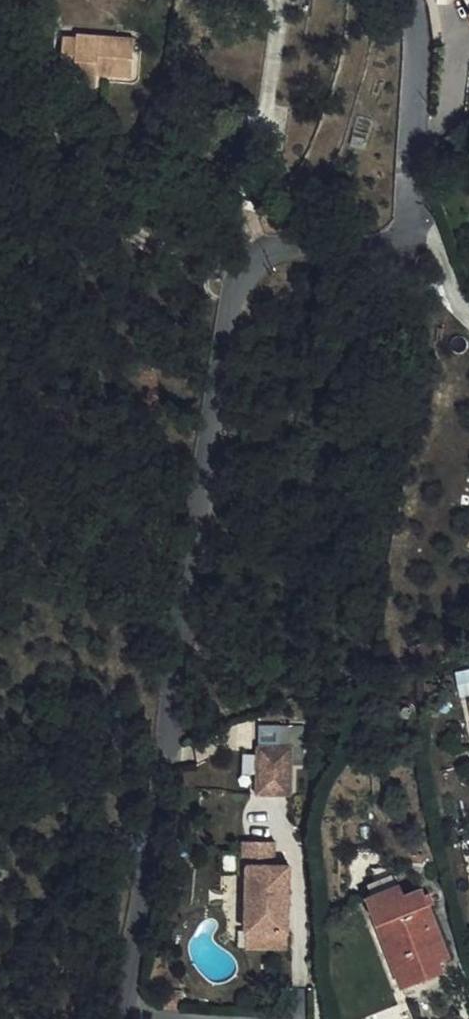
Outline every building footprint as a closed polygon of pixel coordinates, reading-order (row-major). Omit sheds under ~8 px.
[(150,54),(91,56),(91,64),(78,64),(78,82),(93,82),(93,99),(94,112),(121,111),(120,100),(151,99),(150,54)] [(79,100),(93,99),(93,82),(78,82),(79,100)] [(315,812),(317,764),(283,761),(281,810),(315,812)] [(273,881),(271,947),(311,950),(314,882),(273,881)] [(399,908),(395,896),(358,909),(397,1005),(447,986),(416,902),(399,908)] [(271,947),(270,962),(311,965),(311,950),(271,947)]
